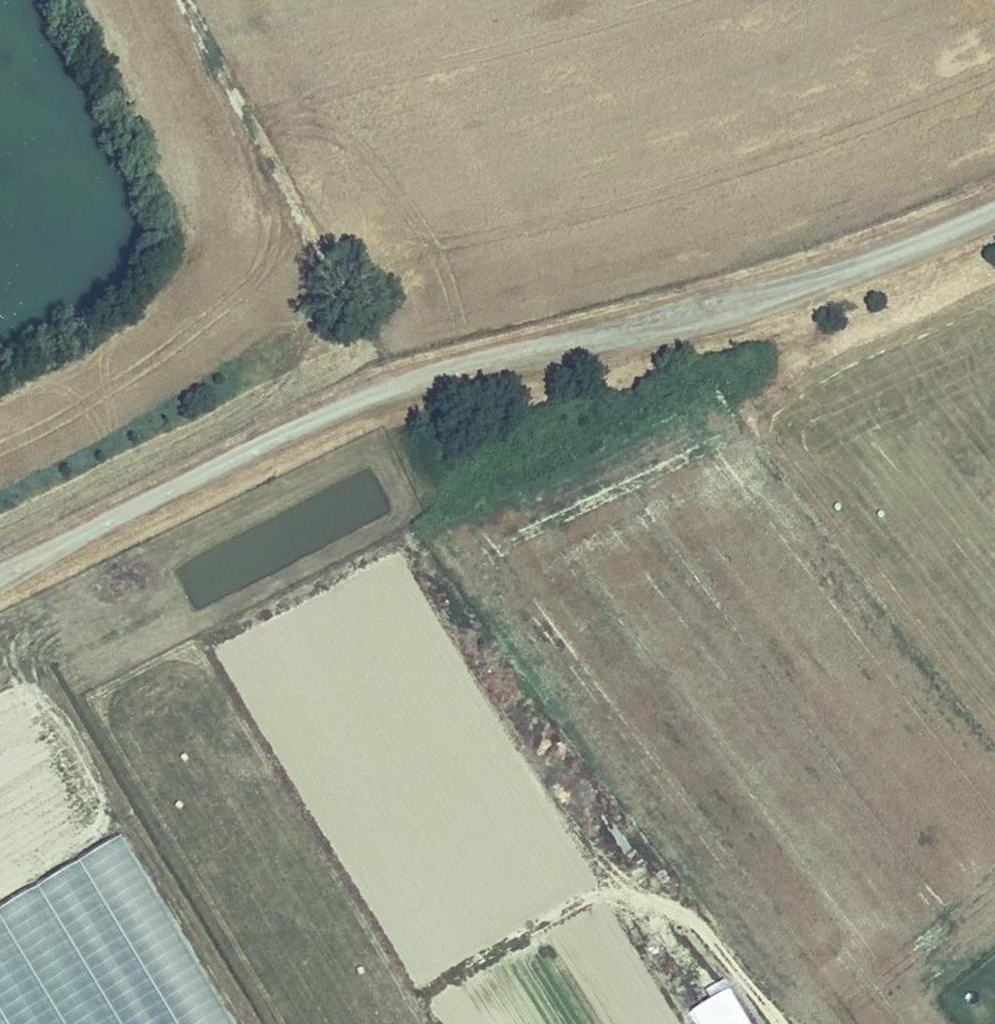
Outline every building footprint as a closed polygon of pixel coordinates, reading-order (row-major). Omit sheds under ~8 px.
[(135,836),(0,907),(0,1023),(235,1023),(135,836)] [(734,982),(691,1005),(701,1023),(756,1023),(734,982)]
